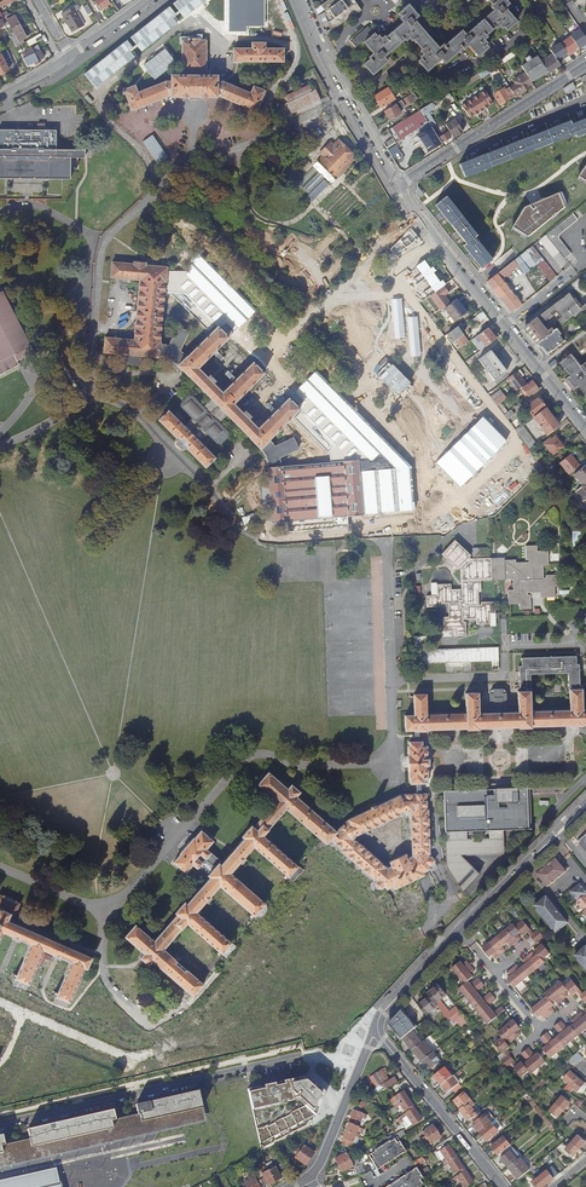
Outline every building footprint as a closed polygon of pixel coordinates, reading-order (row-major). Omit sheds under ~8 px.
[(84,71),(95,87),(136,57),(131,50),(138,46),(142,50),(179,23),(174,17),(180,12),(184,17),(207,0),(175,0),(173,2),(178,9),(175,12),(171,6),(130,35),(136,43),(133,46),(128,39),(84,71)] [(94,2),(96,4),(93,7),(97,12),(100,10),(110,3),(113,1),(113,0),(96,0),(94,2)] [(225,31),(248,31),(248,27),(266,27),(266,0),(225,0),(225,31)] [(320,6),(322,9),(334,0),(328,0),(320,6)] [(354,0),(334,0),(322,9),(325,12),(323,13),(331,30),(361,10),(354,0)] [(492,5),(491,6),(494,10),(466,35),(462,31),(444,46),(443,44),(438,48),(414,20),(418,16),(408,5),(398,14),(401,17),(399,18),(403,22),(386,37),(384,36),(381,39),(379,35),(377,37),(368,26),(351,41),(356,46),(363,40),(374,53),(369,57),(370,59),(364,64),(373,75),(387,62),(384,57),(405,39),(406,41),(409,38),(412,41),(413,40),(422,50),(420,51),(423,54),(420,57),(421,58),(418,61),(427,71),(441,59),(445,63),(462,48),(464,49),(468,45),(478,56),(488,47),(485,44),(487,42),(484,39),(487,36),(486,35),(495,26),(497,28),(500,25),(503,28),(504,27),(507,30),(517,21),(505,7),(509,3),(506,0),(488,0),(492,5)] [(88,3),(84,6),(89,14),(93,11),(88,3)] [(80,8),(77,4),(61,14),(66,23),(68,22),(73,31),(84,25),(76,11),(80,8)] [(15,15),(7,20),(19,41),(27,37),(20,25),(22,23),(19,19),(17,20),(15,15)] [(272,32),(283,34),(285,25),(274,23),(272,32)] [(581,29),(575,33),(582,42),(585,40),(585,37),(581,29)] [(582,42),(575,33),(574,33),(581,43),(582,42)] [(30,46),(38,41),(35,36),(27,41),(30,46)] [(123,90),(131,110),(167,95),(170,95),(170,96),(215,97),(215,96),(219,96),(254,111),(263,91),(252,87),(249,94),(222,83),(222,81),(225,80),(228,79),(230,78),(232,77),(234,75),(235,73),(236,70),(237,69),(237,67),(238,65),(238,62),(240,62),(240,61),(282,61),(282,49),(264,49),(264,44),(251,43),(251,49),(233,49),(233,62),(235,62),(234,67),(233,70),(232,72),(230,74),(229,75),(227,77),(223,78),(222,77),(216,77),(215,76),(203,76),(203,71),(205,71),(204,40),(198,40),(198,39),(188,39),(188,40),(182,40),(181,72),(183,72),(183,76),(170,76),(170,82),(164,82),(136,93),(133,86),(123,90)] [(565,40),(555,46),(562,57),(572,50),(565,40)] [(144,64),(154,78),(176,62),(166,48),(144,64)] [(9,68),(5,59),(1,52),(0,52),(0,73),(9,68)] [(512,52),(494,63),(496,67),(504,62),(515,55),(512,52)] [(35,53),(24,58),(28,65),(34,62),(36,64),(40,62),(35,53)] [(560,65),(552,54),(541,62),(547,71),(548,73),(560,65)] [(547,71),(541,62),(538,57),(532,60),(529,56),(526,59),(528,63),(522,67),(525,72),(531,82),(547,71)] [(5,59),(9,68),(15,66),(10,57),(5,59)] [(494,69),(492,65),(485,69),(488,73),(494,69)] [(484,76),(481,71),(478,73),(481,77),(482,79),(497,69),(497,68),(494,69),(488,73),(484,76)] [(531,82),(525,72),(513,80),(515,84),(509,88),(514,96),(515,97),(530,87),(529,85),(532,83),(531,82)] [(481,77),(478,73),(465,82),(467,85),(481,77)] [(309,83),(283,96),(286,102),(285,103),(290,113),(317,99),(309,83)] [(395,99),(387,87),(375,95),(382,107),(395,99)] [(514,96),(509,88),(505,90),(504,88),(493,95),(500,105),(514,96)] [(492,103),(485,91),(471,100),(479,113),(489,107),(488,106),(492,103)] [(418,99),(414,92),(408,96),(412,102),(418,99)] [(27,94),(14,101),(17,107),(18,108),(31,101),(30,101),(27,94)] [(412,102),(408,96),(384,111),(390,120),(401,113),(399,110),(405,106),(406,107),(412,102)] [(479,113),(471,100),(462,106),(469,118),(474,115),(474,116),(479,113)] [(435,108),(431,103),(430,103),(420,110),(421,110),(424,115),(435,108)] [(387,145),(386,146),(387,148),(423,126),(428,122),(424,115),(421,110),(388,131),(393,138),(385,143),(387,145)] [(442,135),(430,116),(426,119),(428,122),(430,125),(432,127),(442,143),(451,137),(447,132),(442,135)] [(459,164),(464,177),(575,134),(576,137),(585,133),(585,118),(571,124),(569,121),(459,164)] [(460,127),(455,120),(446,125),(453,138),(463,132),(460,127)] [(429,151),(442,143),(432,127),(430,125),(428,122),(423,126),(426,131),(418,135),(429,151)] [(0,129),(0,178),(5,178),(5,173),(48,173),(48,179),(70,179),(70,157),(56,157),(56,150),(56,130),(32,130),(19,130),(0,129)] [(294,130),(287,138),(290,140),(297,133),(294,130)] [(158,165),(168,157),(152,134),(142,141),(158,165)] [(429,151),(418,135),(415,137),(425,153),(429,151)] [(311,137),(308,141),(315,148),(318,144),(311,137)] [(335,180),(356,158),(338,139),(332,145),(329,142),(318,153),(321,156),(316,161),(316,162),(312,166),(313,166),(296,182),(300,186),(316,170),(318,171),(302,188),(307,193),(324,177),(325,179),(309,195),(313,199),(329,183),(330,184),(334,179),(335,180)] [(527,207),(515,226),(530,236),(565,207),(559,193),(534,204),(537,208),(536,209),(535,210),(531,205),(527,207)] [(446,197),(435,205),(466,243),(463,245),(481,268),(491,260),(474,237),(476,235),(446,197)] [(573,213),(546,235),(565,259),(571,254),(559,238),(560,235),(578,219),(573,213)] [(565,259),(546,235),(540,240),(561,268),(566,265),(566,260),(565,259)] [(533,246),(489,281),(514,312),(523,305),(502,279),(519,265),(526,274),(537,265),(551,282),(557,276),(533,246)] [(256,309),(198,253),(181,271),(239,327),(256,309)] [(131,263),(109,261),(108,279),(136,282),(130,337),(101,334),(98,357),(115,359),(115,368),(144,371),(145,362),(162,364),(177,365),(177,366),(188,377),(211,399),(202,407),(191,396),(190,395),(189,395),(187,397),(186,397),(181,402),(182,402),(180,404),(180,406),(192,418),(183,426),(167,410),(158,420),(177,439),(176,440),(185,449),(185,448),(204,468),(214,458),(199,442),(207,433),(217,443),(220,443),(227,435),(227,432),(217,423),(225,415),(248,437),(247,437),(259,449),(260,448),(268,467),(267,467),(268,485),(259,486),(261,506),(269,505),(271,523),(286,521),(287,533),(347,527),(347,524),(362,523),(361,515),(362,515),(362,514),(358,471),(357,459),(342,460),(342,461),(283,466),(280,466),(277,457),(296,449),(292,439),(274,447),(267,440),(298,409),(287,399),(257,429),(246,418),(249,416),(244,412),(242,414),(232,404),(263,373),(252,363),(221,393),(210,383),(212,381),(209,378),(207,380),(195,368),(227,337),(217,327),(186,358),(179,351),(188,332),(177,327),(168,346),(158,345),(159,343),(158,343),(164,281),(166,281),(167,267),(145,265),(145,263),(132,261),(131,263)] [(443,285),(429,295),(440,310),(444,307),(450,303),(444,295),(448,292),(443,285)] [(18,364),(16,360),(23,356),(21,354),(25,352),(27,357),(35,353),(1,289),(0,289),(0,373),(18,364)] [(526,327),(539,343),(550,335),(542,324),(539,320),(550,312),(553,316),(557,312),(562,318),(559,320),(561,323),(553,329),(553,328),(549,331),(551,334),(558,328),(573,317),(583,309),(584,310),(585,309),(585,304),(581,308),(570,293),(526,327)] [(450,303),(444,307),(454,321),(465,312),(455,299),(450,303)] [(486,316),(482,311),(475,316),(479,321),(486,316)] [(433,319),(437,324),(445,317),(442,312),(433,319)] [(542,324),(553,316),(550,312),(539,320),(542,324)] [(265,316),(257,324),(273,341),(281,333),(265,316)] [(468,341),(457,326),(444,335),(445,337),(447,335),(452,341),(457,337),(459,339),(463,345),(468,341)] [(496,338),(487,327),(478,334),(486,345),(496,338)] [(550,335),(539,343),(542,348),(542,349),(543,349),(544,348),(549,354),(550,354),(565,341),(561,336),(563,334),(558,328),(551,334),(550,335)] [(467,359),(459,348),(455,351),(464,362),(467,359)] [(543,349),(542,349),(546,355),(546,356),(547,358),(550,355),(550,354),(549,354),(544,348),(543,349)] [(498,360),(491,350),(479,359),(486,367),(484,369),(485,370),(498,360)] [(582,366),(572,354),(561,363),(571,375),(568,378),(568,379),(569,379),(572,383),(576,388),(579,385),(585,394),(585,362),(582,366)] [(506,370),(498,360),(485,370),(486,372),(488,371),(495,379),(506,370)] [(411,467),(316,371),(299,387),(371,459),(379,451),(396,468),(358,471),(362,514),(414,510),(411,467)] [(516,371),(506,378),(515,390),(525,383),(520,377),(516,371)] [(80,380),(75,383),(80,392),(84,387),(80,380)] [(538,389),(531,381),(522,388),(528,396),(538,389)] [(490,397),(493,400),(503,393),(500,389),(490,397)] [(493,400),(496,405),(500,401),(506,397),(503,393),(493,400)] [(543,400),(540,396),(525,407),(533,416),(545,407),(541,402),(543,400)] [(509,411),(500,401),(496,405),(504,415),(509,411)] [(558,425),(545,407),(533,416),(532,416),(545,435),(558,425)] [(514,414),(511,410),(509,411),(504,415),(507,419),(514,414)] [(507,441),(482,416),(435,463),(460,487),(507,441)] [(535,442),(522,424),(516,429),(529,447),(535,442)] [(563,446),(555,436),(550,439),(549,437),(543,442),(552,454),(563,446)] [(569,454),(559,462),(568,473),(578,464),(569,454)] [(549,462),(545,465),(549,470),(553,467),(549,462)] [(585,463),(572,474),(582,485),(585,482),(585,463)] [(582,485),(575,491),(585,504),(585,503),(585,482),(582,485)] [(453,504),(455,512),(469,509),(467,500),(453,504)] [(425,596),(425,607),(445,606),(445,604),(447,604),(448,617),(442,617),(443,632),(453,631),(454,637),(465,636),(464,622),(461,622),(461,620),(475,620),(475,625),(489,624),(489,613),(495,613),(494,601),(480,602),(480,605),(478,605),(477,592),(480,592),(480,581),(512,580),(512,590),(507,590),(508,604),(518,604),(518,610),(523,609),(530,609),(529,595),(527,595),(527,593),(540,592),(540,598),(554,597),(554,586),(559,586),(559,575),(545,576),(545,578),(542,578),(542,566),(547,565),(547,551),(536,551),(536,545),(524,546),(525,560),(527,560),(527,562),(515,563),(515,560),(503,560),(503,558),(493,558),(490,558),(488,558),(470,559),(468,557),(470,555),(453,540),(440,554),(456,569),(458,568),(460,569),(460,589),(450,589),(450,584),(435,584),(436,595),(430,596),(425,596)] [(488,548),(472,548),(472,558),(488,558),(488,548)] [(425,637),(412,637),(413,650),(415,650),(416,664),(422,664),(445,663),(471,662),(491,661),(498,661),(497,647),(477,647),(426,650),(425,637)] [(124,937),(144,954),(140,958),(148,965),(152,961),(192,996),(203,985),(163,949),(186,923),(226,957),(233,950),(236,947),(195,912),(205,901),(206,902),(208,901),(210,899),(210,898),(210,897),(209,896),(219,885),(254,916),(255,915),(257,916),(258,916),(260,916),(262,916),(263,915),(264,914),(265,913),(265,912),(265,911),(266,909),(266,908),(265,906),(264,905),(264,904),(265,903),(230,873),(239,862),(241,862),(242,862),(244,860),(244,859),(244,858),(244,857),(253,846),(293,881),(299,873),(300,873),(302,870),(262,835),(286,809),(326,844),(330,839),(342,850),(341,851),(374,880),(374,879),(376,881),(374,884),(376,888),(381,889),(383,887),(386,889),(387,889),(392,887),(393,890),(423,874),(422,872),(428,869),(428,865),(431,865),(434,861),(430,856),(428,856),(428,853),(429,853),(428,810),(426,810),(426,794),(420,794),(420,783),(427,783),(427,766),(428,766),(428,759),(427,759),(426,741),(419,741),(418,731),(426,731),(426,730),(466,728),(466,730),(469,730),(471,731),(474,731),(476,729),(479,729),(479,728),(518,726),(518,728),(521,728),(523,729),(527,729),(528,727),(531,727),(531,726),(570,725),(570,726),(583,726),(583,724),(585,724),(585,709),(582,709),(581,689),(579,689),(578,664),(575,664),(575,656),(520,658),(520,666),(518,666),(518,682),(519,704),(505,705),(505,691),(503,689),(491,689),(489,691),(490,705),(478,706),(477,692),(465,693),(466,713),(426,715),(425,694),(413,695),(414,715),(404,715),(405,731),(414,731),(415,732),(415,742),(409,742),(409,747),(408,747),(409,779),(410,779),(410,784),(416,783),(416,794),(402,795),(400,796),(399,795),(376,805),(375,803),(374,804),(374,803),(369,805),(370,806),(369,807),(370,808),(347,819),(347,820),(345,822),(336,832),(295,797),(299,792),(291,785),(287,789),(268,773),(258,785),(277,801),(253,828),(251,825),(241,836),(244,838),(221,865),(219,863),(220,861),(210,852),(210,853),(205,849),(212,841),(201,831),(193,839),(193,838),(180,854),(173,862),(185,872),(192,864),(196,868),(196,869),(206,878),(208,876),(209,877),(186,904),(184,902),(174,913),(177,915),(154,941),(135,925),(124,937)] [(462,891),(479,873),(464,858),(460,861),(460,854),(465,853),(465,854),(504,853),(503,829),(531,828),(529,787),(493,789),(493,795),(486,796),(486,789),(478,789),(443,791),(446,867),(462,891)] [(556,859),(537,875),(548,888),(567,872),(556,859)] [(580,884),(571,892),(578,902),(577,903),(585,912),(583,913),(585,916),(585,892),(580,884)] [(2,932),(12,937),(11,938),(12,940),(17,942),(18,941),(19,940),(29,944),(12,985),(15,987),(16,986),(25,990),(43,950),(52,954),(52,955),(53,958),(58,960),(59,958),(60,957),(70,962),(55,996),(52,1003),(56,1004),(65,1008),(68,1002),(84,968),(86,969),(91,958),(88,957),(25,929),(7,921),(10,914),(13,916),(19,904),(15,902),(16,901),(2,895),(2,896),(0,895),(0,937),(2,932)] [(546,897),(535,907),(556,933),(568,924),(546,897)] [(513,924),(483,949),(490,957),(493,955),(496,959),(506,950),(503,947),(507,943),(510,947),(520,938),(518,935),(520,933),(523,936),(530,930),(522,920),(515,926),(513,924)] [(538,930),(530,936),(536,943),(544,937),(538,930)] [(550,954),(542,945),(535,951),(538,954),(535,956),(532,953),(523,961),(525,964),(520,968),(518,965),(508,973),(511,977),(508,979),(515,988),(545,963),(543,960),(550,954)] [(576,956),(585,969),(585,948),(576,956)] [(461,962),(452,969),(465,984),(459,989),(488,1024),(497,1017),(469,982),(474,977),(471,975),(475,972),(467,962),(463,965),(461,962)] [(126,973),(118,970),(115,976),(123,979),(126,973)] [(479,979),(473,984),(479,991),(485,986),(479,979)] [(532,1010),(539,1018),(542,1016),(545,1019),(555,1011),(552,1007),(554,1005),(553,1003),(555,1001),(558,1004),(568,996),(565,992),(568,990),(573,996),(580,990),(572,981),(565,987),(561,982),(546,994),(547,997),(532,1010)] [(447,995),(439,985),(427,995),(430,997),(436,1005),(441,1000),(447,995)] [(491,993),(485,998),(491,1005),(497,1000),(491,993)] [(436,1005),(430,997),(419,1007),(423,1012),(426,1016),(437,1006),(436,1005)] [(454,1018),(460,1012),(456,1007),(450,1012),(441,1000),(436,1005),(437,1006),(450,1021),(454,1018)] [(390,1024),(403,1040),(403,1039),(414,1030),(416,1029),(417,1028),(411,1021),(409,1018),(410,1017),(406,1007),(390,1024)] [(502,1007),(496,1012),(499,1015),(505,1010),(502,1007)] [(470,1024),(460,1012),(454,1018),(463,1029),(470,1024)] [(552,1058),(585,1030),(585,1014),(584,1016),(581,1012),(572,1021),(575,1024),(572,1027),(571,1026),(544,1049),(552,1058)] [(495,1044),(502,1053),(510,1047),(505,1041),(508,1038),(511,1042),(521,1034),(518,1030),(520,1028),(514,1020),(498,1032),(502,1038),(495,1044)] [(567,1027),(562,1021),(555,1027),(560,1033),(567,1027)] [(423,1043),(416,1036),(420,1033),(416,1029),(414,1030),(403,1039),(413,1051),(414,1051),(423,1043)] [(553,1039),(548,1033),(541,1039),(546,1044),(553,1039)] [(433,1054),(424,1042),(423,1043),(414,1051),(423,1062),(433,1054)] [(441,1062),(438,1058),(441,1056),(441,1057),(445,1054),(440,1048),(433,1054),(423,1062),(421,1064),(426,1070),(430,1066),(433,1069),(433,1068),(436,1071),(443,1066),(440,1063),(441,1062)] [(529,1049),(522,1055),(527,1061),(534,1055),(529,1049)] [(530,1072),(532,1074),(546,1063),(538,1053),(524,1065),(522,1062),(514,1068),(522,1078),(530,1072)] [(583,1059),(577,1053),(567,1062),(570,1066),(572,1064),(575,1067),(583,1059)] [(508,1054),(500,1061),(507,1068),(514,1062),(508,1054)] [(398,1083),(394,1078),(389,1081),(384,1073),(387,1071),(385,1068),(373,1076),(380,1087),(376,1089),(374,1090),(376,1094),(398,1083)] [(453,1077),(445,1068),(434,1077),(442,1086),(453,1077)] [(461,1076),(458,1072),(453,1077),(442,1086),(448,1093),(459,1084),(456,1080),(461,1076)] [(570,1072),(564,1079),(579,1092),(585,1084),(570,1072)] [(380,1087),(373,1076),(369,1079),(376,1089),(380,1087)] [(307,1077),(248,1090),(252,1111),(280,1105),(279,1103),(287,1101),(287,1103),(293,1102),(293,1099),(299,1098),(306,1105),(315,1116),(324,1093),(307,1077)] [(474,1079),(468,1084),(471,1088),(477,1083),(474,1079)] [(147,1105),(139,1106),(141,1115),(201,1102),(198,1092),(146,1103),(147,1105)] [(408,1098),(403,1092),(395,1097),(398,1103),(394,1105),(395,1107),(408,1098)] [(465,1093),(455,1102),(461,1109),(468,1104),(471,1101),(472,1101),(465,1093)] [(398,1103),(395,1097),(390,1101),(393,1106),(394,1105),(398,1103)] [(551,1112),(558,1119),(571,1103),(563,1097),(551,1112)] [(280,1105),(252,1111),(257,1130),(263,1129),(266,1127),(268,1126),(269,1127),(275,1124),(274,1123),(283,1119),(283,1120),(291,1116),(290,1114),(299,1110),(305,1107),(306,1105),(299,1098),(293,1099),(293,1102),(287,1103),(287,1101),(279,1103),(280,1105)] [(371,1098),(358,1105),(360,1110),(373,1103),(371,1098)] [(413,1106),(408,1098),(395,1107),(396,1109),(400,1106),(404,1111),(409,1108),(413,1106)] [(461,1109),(460,1110),(469,1122),(474,1118),(478,1115),(472,1108),(475,1105),(471,1101),(468,1104),(461,1109)] [(205,1121),(201,1102),(141,1115),(116,1121),(36,1139),(6,1146),(0,1147),(0,1167),(110,1141),(160,1131),(205,1121)] [(304,1121),(304,1122),(315,1116),(306,1105),(305,1107),(299,1110),(304,1121)] [(414,1108),(411,1111),(396,1120),(400,1125),(406,1121),(410,1128),(422,1120),(414,1108)] [(304,1121),(299,1110),(290,1114),(291,1116),(296,1125),(304,1121)] [(66,1122),(34,1129),(36,1139),(116,1121),(115,1116),(113,1117),(112,1111),(80,1119),(80,1121),(66,1124),(66,1122)] [(359,1128),(363,1118),(366,1119),(367,1117),(353,1111),(349,1124),(359,1128)] [(487,1116),(486,1115),(483,1117),(480,1113),(478,1115),(474,1118),(478,1121),(474,1125),(480,1132),(492,1123),(487,1116)] [(490,1113),(487,1116),(492,1123),(496,1120),(490,1113)] [(297,1126),(296,1125),(291,1116),(283,1120),(288,1129),(288,1130),(297,1126)] [(557,1129),(547,1117),(544,1120),(553,1132),(557,1129)] [(280,1134),(288,1129),(283,1120),(283,1119),(274,1123),(275,1124),(280,1134)] [(492,1123),(480,1132),(487,1141),(503,1128),(496,1120),(492,1123)] [(280,1134),(275,1124),(269,1127),(268,1126),(266,1127),(271,1138),(272,1139),(280,1134)] [(349,1124),(346,1132),(359,1137),(360,1137),(360,1135),(356,1134),(357,1132),(362,1134),(364,1130),(359,1128),(349,1124)] [(437,1132),(432,1125),(422,1133),(426,1137),(423,1139),(424,1141),(437,1132)] [(260,1144),(271,1138),(266,1127),(263,1129),(257,1130),(260,1144)] [(406,1136),(403,1131),(395,1136),(397,1138),(398,1141),(406,1136)] [(359,1137),(346,1132),(343,1140),(344,1140),(342,1145),(351,1147),(352,1143),(356,1144),(357,1144),(359,1138),(359,1137)] [(431,1145),(442,1138),(437,1132),(424,1141),(425,1143),(428,1141),(431,1145)] [(566,1151),(574,1157),(585,1143),(585,1142),(579,1136),(566,1151)] [(511,1146),(504,1137),(492,1147),(499,1156),(511,1146)] [(375,1151),(368,1156),(377,1170),(381,1168),(379,1165),(383,1162),(386,1160),(388,1163),(395,1159),(393,1156),(397,1154),(400,1151),(403,1154),(406,1152),(398,1141),(397,1138),(390,1142),(389,1142),(375,1151)] [(444,1165),(456,1157),(448,1145),(436,1154),(441,1161),(445,1159),(446,1161),(442,1163),(444,1165)] [(305,1166),(310,1160),(314,1153),(304,1146),(301,1150),(298,1149),(296,1152),(299,1154),(295,1159),(305,1166)] [(521,1158),(511,1146),(499,1156),(509,1168),(521,1158)] [(288,1157),(283,1149),(279,1152),(284,1159),(288,1157)] [(561,1156),(556,1149),(552,1152),(557,1159),(561,1156)] [(393,1156),(395,1159),(403,1154),(400,1151),(397,1154),(393,1156)] [(349,1159),(346,1153),(335,1159),(339,1166),(353,1159),(352,1157),(349,1159)] [(463,1169),(456,1157),(444,1165),(445,1167),(449,1165),(455,1174),(460,1171),(463,1169)] [(360,1164),(356,1158),(353,1159),(339,1166),(343,1173),(360,1164)] [(531,1170),(521,1158),(509,1168),(519,1180),(530,1171),(531,1170)] [(379,1165),(381,1168),(388,1163),(386,1160),(383,1162),(379,1165)] [(277,1162),(273,1164),(272,1161),(265,1164),(267,1168),(269,1167),(271,1171),(276,1168),(279,1166),(277,1162)] [(566,1169),(560,1161),(556,1165),(562,1173),(566,1169)] [(553,1164),(549,1167),(555,1177),(560,1173),(553,1164)] [(359,1175),(365,1173),(363,1166),(356,1169),(359,1175)] [(281,1179),(276,1168),(271,1171),(269,1167),(267,1168),(275,1182),(281,1179)] [(275,1182),(267,1168),(265,1169),(267,1172),(262,1175),(264,1179),(260,1181),(261,1183),(263,1186),(266,1186),(275,1182)] [(425,1183),(423,1179),(416,1169),(413,1171),(415,1174),(406,1180),(404,1176),(398,1180),(400,1184),(395,1186),(419,1186),(425,1183)] [(549,1170),(540,1178),(533,1169),(531,1170),(530,1171),(537,1180),(531,1185),(533,1186),(544,1186),(555,1178),(549,1170)] [(60,1186),(56,1171),(0,1184),(0,1186),(54,1186),(60,1186)] [(413,1171),(404,1176),(406,1180),(415,1174),(413,1171)] [(465,1171),(461,1174),(453,1179),(455,1181),(458,1179),(463,1186),(467,1186),(473,1183),(465,1171)] [(243,1185),(244,1186),(259,1186),(258,1185),(261,1183),(260,1181),(258,1182),(254,1175),(248,1179),(250,1182),(243,1185)]
